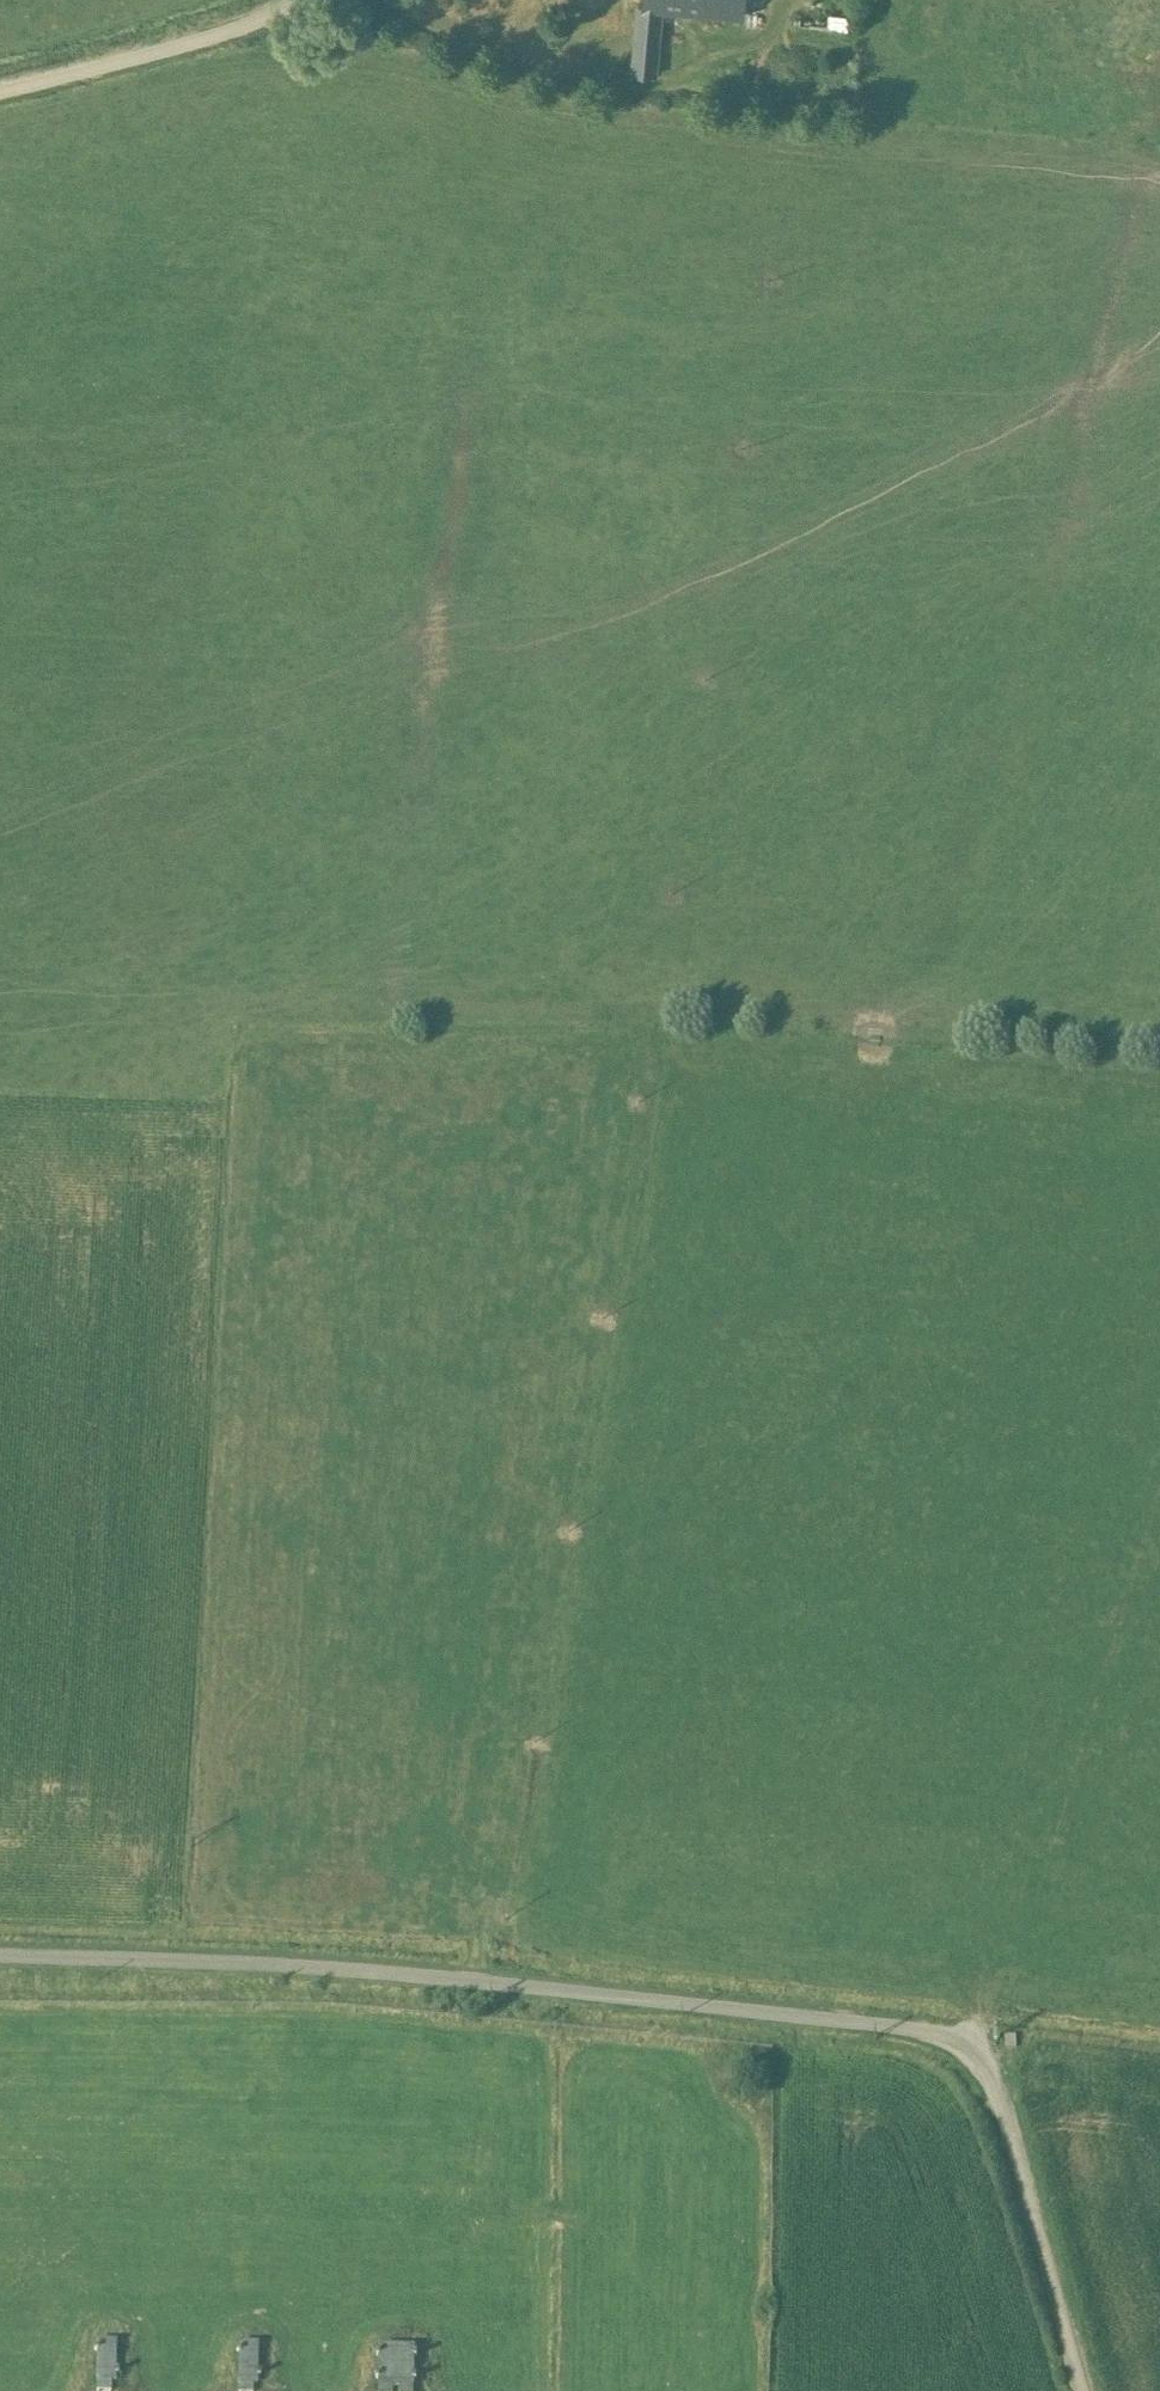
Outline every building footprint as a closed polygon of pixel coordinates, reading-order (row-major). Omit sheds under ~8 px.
[(577,10),(622,14),(622,7),(639,8),(647,9),(648,0),(577,0),(577,10)] [(647,9),(662,10),(742,17),(744,0),(648,0),(647,9)] [(647,9),(639,8),(634,72),(658,73),(662,10),(647,9)] [(829,24),(848,27),(851,12),(832,9),(829,24)] [(114,2340),(97,2340),(96,2390),(113,2390),(114,2340)] [(238,2390),(256,2390),(257,2343),(239,2343),(238,2390)] [(415,2345),(381,2345),(380,2390),(415,2390),(415,2345)]
